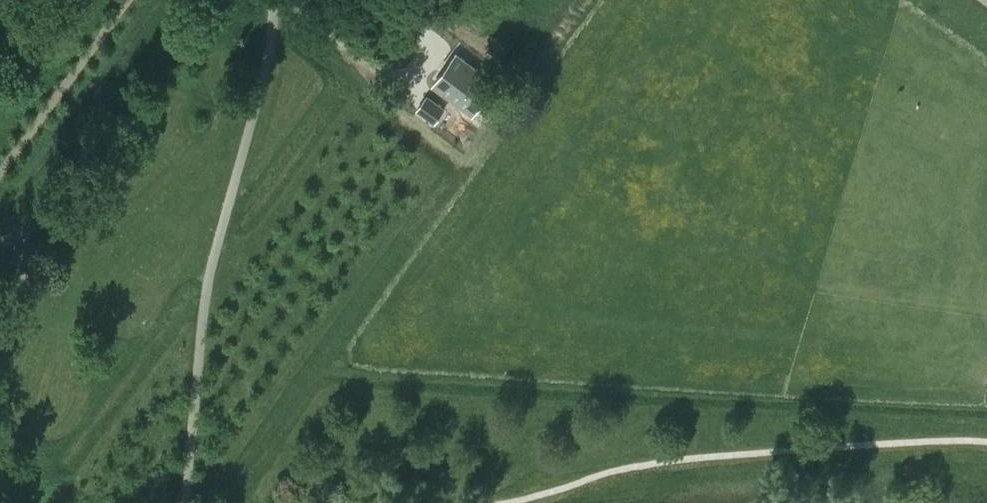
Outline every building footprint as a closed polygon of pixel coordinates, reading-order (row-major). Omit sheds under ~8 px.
[(509,92),(457,53),(433,85),(472,115),(485,97),(498,107),(509,92)] [(445,108),(428,95),(417,109),(434,122),(445,108)]
